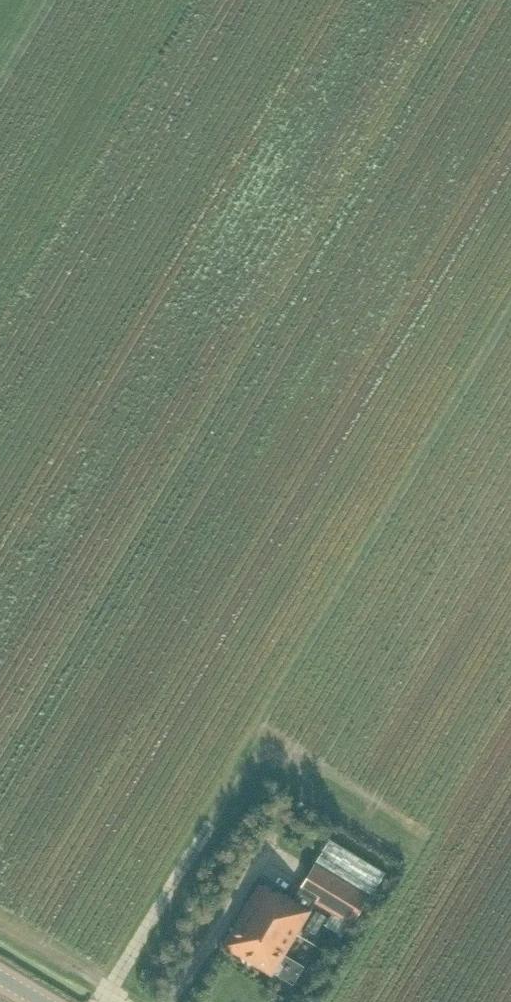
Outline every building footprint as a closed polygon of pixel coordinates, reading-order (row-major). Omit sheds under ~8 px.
[(369,897),(332,873),(315,863),(293,901),(261,883),(223,945),(242,956),(242,962),(249,966),(255,964),(272,975),(273,973),(294,986),(305,966),(284,954),(310,910),(315,903),(352,926),(369,897)]
